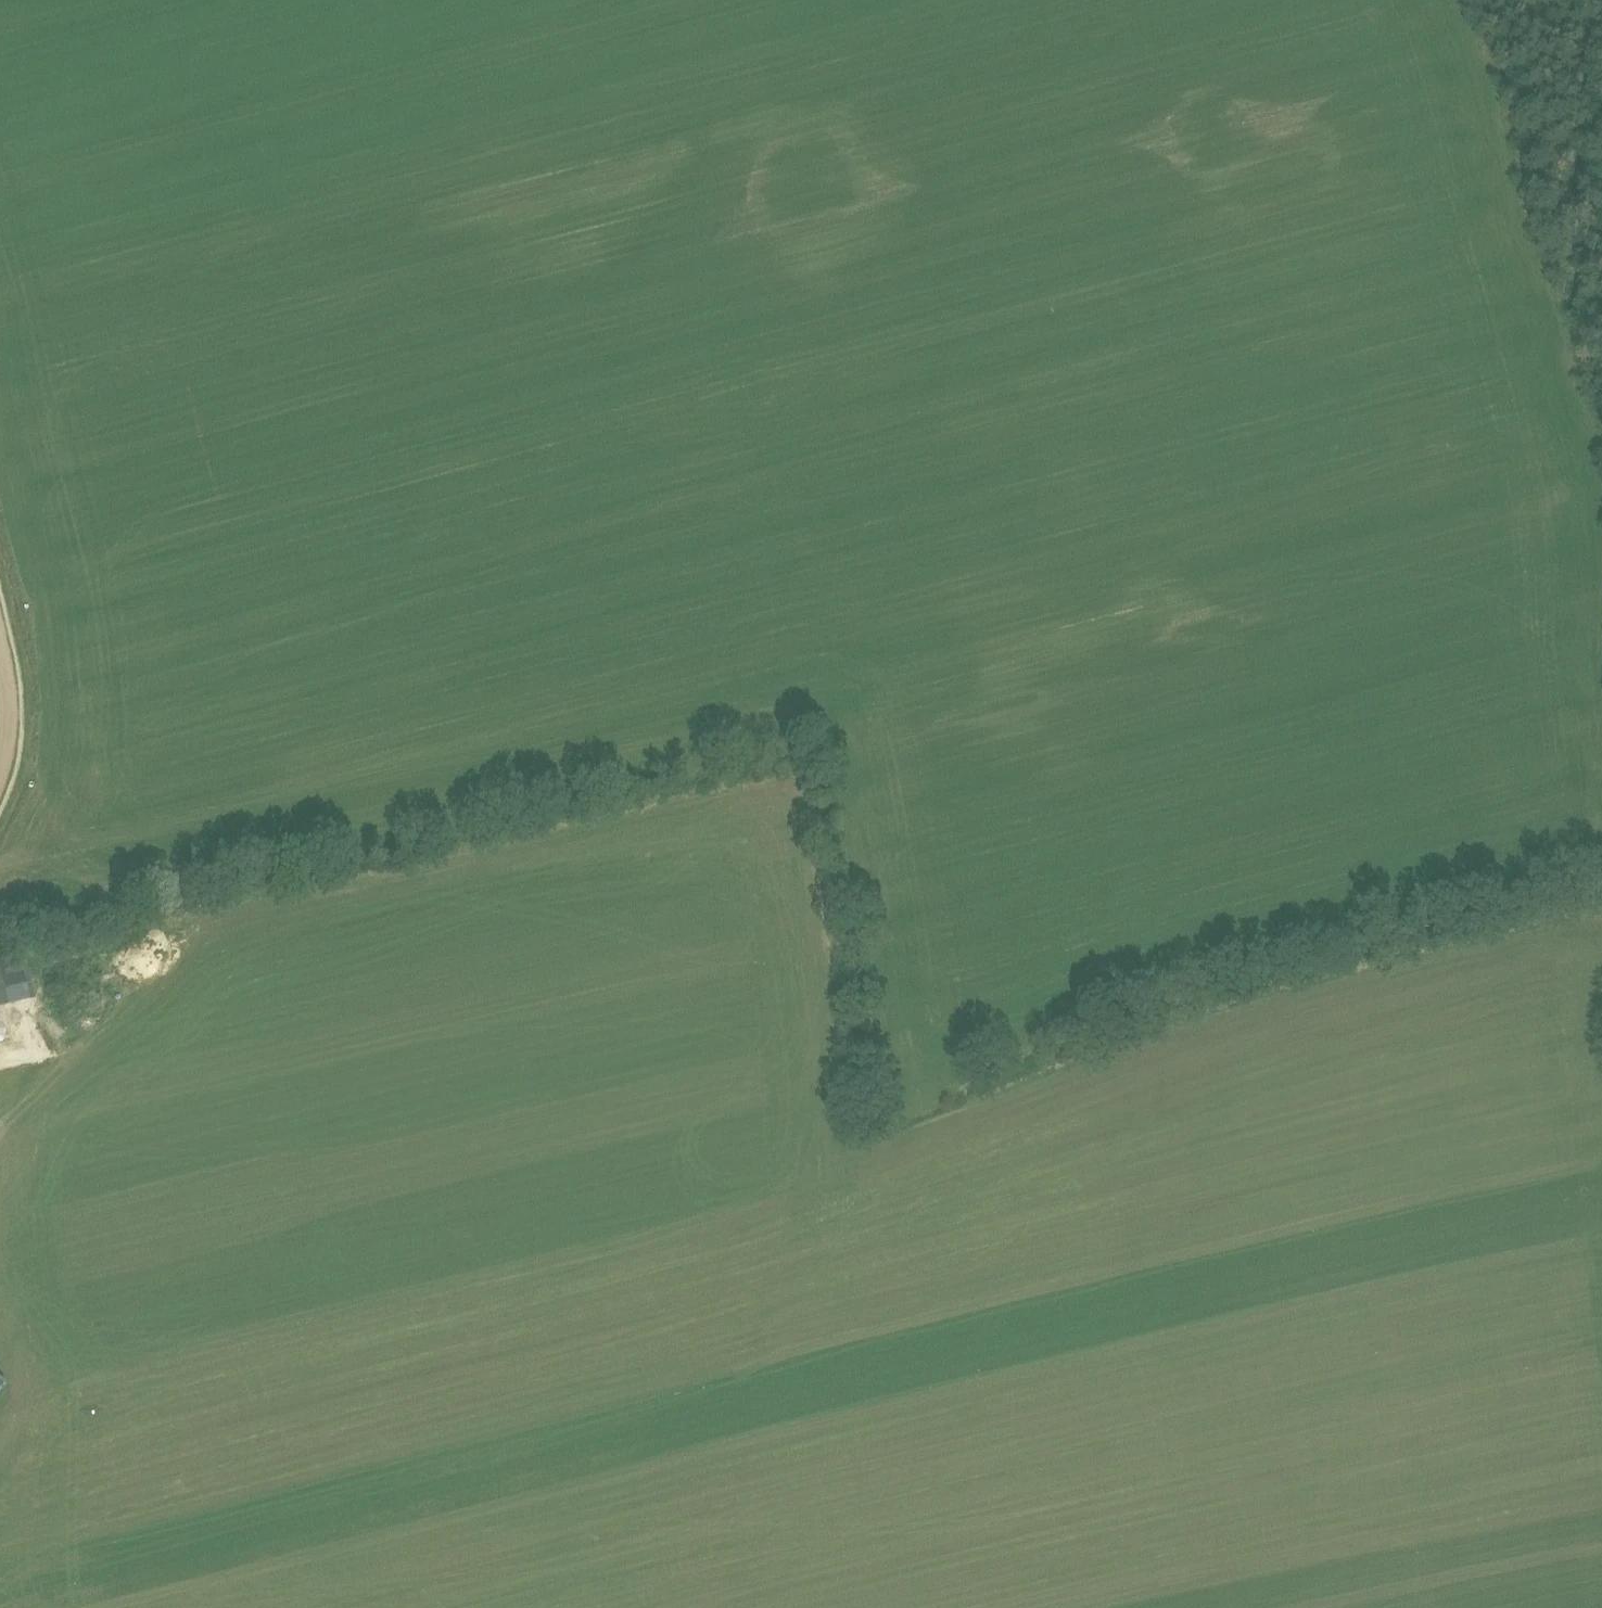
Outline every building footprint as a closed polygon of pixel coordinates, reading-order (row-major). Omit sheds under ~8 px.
[(8,1006),(0,969),(0,1008),(8,1006)]
